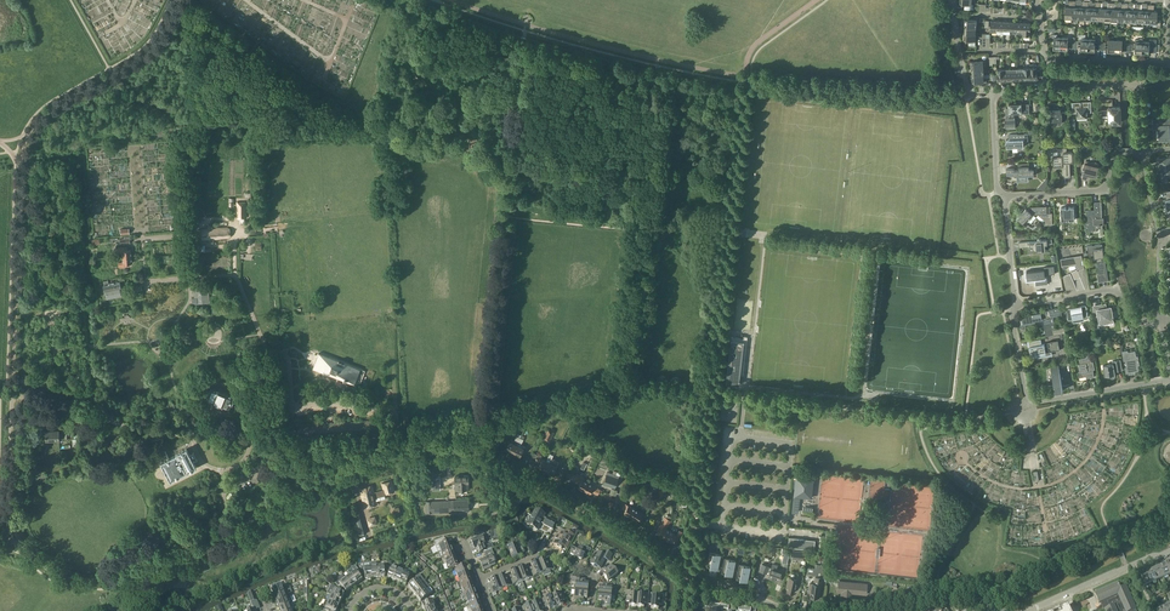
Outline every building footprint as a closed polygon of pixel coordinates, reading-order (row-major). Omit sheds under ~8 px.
[(959,2),(966,3),(965,8),(971,9),(972,0),(959,0),(959,2)] [(1161,16),(1158,16),(1158,11),(1151,11),(1150,22),(1157,23),(1157,26),(1161,26),(1161,16)] [(965,33),(965,32),(963,32),(963,39),(969,40),(969,45),(975,46),(976,38),(976,33),(965,33)] [(1061,37),(1057,37),(1057,34),(1052,34),(1052,37),(1054,37),(1053,49),(1061,49),(1061,37)] [(1088,38),(1085,38),(1086,34),(1081,34),(1081,35),(1079,35),(1079,39),(1081,39),(1080,50),(1088,50),(1088,38)] [(1143,41),(1142,53),(1149,53),(1149,51),(1152,51),(1152,52),(1156,52),(1156,40),(1150,39),(1149,41),(1143,41)] [(1037,66),(1037,67),(1030,68),(1031,79),(1038,79),(1037,76),(1042,75),(1039,66),(1037,66)] [(1072,113),(1077,113),(1077,118),(1088,118),(1087,112),(1092,112),(1091,101),(1083,102),(1080,103),(1080,102),(1072,102),(1072,113)] [(1015,119),(1015,112),(1019,112),(1019,114),(1029,113),(1029,104),(1022,104),(1022,103),(1008,104),(1008,108),(1006,108),(1006,119),(1005,120),(1005,126),(1006,126),(1007,129),(1015,128),(1015,126),(1016,126),(1015,119)] [(1060,109),(1059,109),(1058,103),(1056,103),(1054,103),(1049,104),(1049,110),(1052,110),(1052,113),(1051,113),(1048,113),(1048,121),(1058,121),(1058,122),(1059,123),(1060,124),(1061,124),(1062,123),(1062,122),(1062,121),(1066,121),(1066,112),(1062,112),(1061,112),(1060,109)] [(1102,123),(1121,122),(1120,106),(1109,107),(1109,108),(1102,109),(1102,123)] [(1153,129),(1156,129),(1156,130),(1160,130),(1160,139),(1163,139),(1164,142),(1169,141),(1169,133),(1169,128),(1169,122),(1169,118),(1153,119),(1153,129)] [(1018,150),(1018,147),(1024,147),(1023,141),(1028,140),(1028,134),(1009,135),(1009,140),(1006,140),(1007,147),(1013,147),(1013,151),(1018,150)] [(1072,151),(1066,151),(1066,149),(1067,149),(1066,147),(1058,147),(1058,156),(1054,156),(1054,166),(1058,166),(1058,163),(1062,163),(1063,177),(1070,176),(1070,161),(1072,161),(1072,151)] [(1157,160),(1158,170),(1161,170),(1162,178),(1169,177),(1169,158),(1157,160)] [(1095,163),(1086,160),(1083,167),(1084,168),(1082,178),(1087,179),(1088,176),(1088,175),(1092,175),(1092,176),(1098,176),(1097,170),(1099,164),(1096,162),(1095,163)] [(1027,175),(1034,175),(1034,169),(1029,169),(1029,166),(1028,166),(1028,163),(1019,164),(1019,169),(1015,170),(1014,168),(1006,168),(1007,175),(1014,174),(1014,176),(1018,176),(1018,181),(1027,180),(1027,175)] [(246,202),(237,202),(237,218),(246,218),(246,202)] [(1101,211),(1101,202),(1094,202),(1094,211),(1091,212),(1091,210),(1086,210),(1086,223),(1085,223),(1085,231),(1092,231),(1092,230),(1096,230),(1095,225),(1102,225),(1101,214),(1103,214),(1102,211),(1101,211)] [(1047,206),(1030,207),(1027,210),(1026,212),(1024,210),(1019,216),(1019,215),(1016,218),(1019,220),(1023,223),(1026,220),(1028,221),(1034,214),(1038,214),(1045,220),(1045,225),(1053,224),(1052,213),(1047,213),(1047,206)] [(1069,220),(1075,220),(1074,206),(1069,207),(1069,208),(1067,208),(1067,207),(1061,207),(1061,212),(1061,216),(1062,216),(1062,221),(1067,220),(1067,219),(1069,219),(1069,220)] [(213,241),(213,238),(228,237),(230,235),(230,230),(228,229),(212,230),(212,227),(210,227),(210,230),(202,231),(200,234),(200,236),(202,239),(211,238),(211,241),(213,241)] [(1038,240),(1019,242),(1019,247),(1033,246),(1033,248),(1035,249),(1037,250),(1040,250),(1042,251),(1044,251),(1046,250),(1045,245),(1052,244),(1052,239),(1041,240),(1041,239),(1040,238),(1039,238),(1038,239),(1038,240)] [(1107,281),(1106,278),(1108,278),(1102,243),(1087,246),(1089,254),(1094,253),(1094,255),(1096,254),(1099,273),(1097,274),(1098,281),(1106,279),(1107,281)] [(122,252),(123,257),(132,256),(131,249),(128,250),(127,246),(117,247),(118,252),(122,252)] [(1082,255),(1061,258),(1062,266),(1063,266),(1063,268),(1067,269),(1068,268),(1067,265),(1076,263),(1077,267),(1077,268),(1077,269),(1078,269),(1071,272),(1075,280),(1080,277),(1078,271),(1084,269),(1082,255)] [(132,263),(132,256),(123,257),(123,262),(119,262),(119,267),(129,266),(129,263),(132,263)] [(1050,274),(1049,266),(1044,267),(1044,269),(1027,271),(1027,279),(1035,278),(1036,285),(1048,284),(1047,276),(1045,277),(1045,275),(1050,274)] [(104,285),(103,285),(104,290),(105,290),(107,297),(122,294),(121,293),(120,287),(121,287),(120,282),(117,282),(117,281),(114,282),(114,281),(109,282),(108,280),(103,281),(104,285)] [(193,303),(210,302),(209,287),(194,288),(194,297),(192,298),(193,303)] [(1073,322),(1084,320),(1084,317),(1088,316),(1086,305),(1066,309),(1068,320),(1073,319),(1073,322)] [(1096,318),(1099,318),(1100,323),(1108,321),(1108,324),(1113,323),(1113,320),(1113,318),(1115,317),(1114,312),(1112,312),(1111,307),(1104,308),(1103,305),(1094,307),(1096,318)] [(1043,318),(1046,336),(1053,335),(1052,329),(1055,329),(1054,323),(1052,323),(1051,317),(1062,315),(1061,307),(1049,309),(1049,310),(1022,315),(1023,324),(1036,322),(1035,320),(1043,318)] [(739,338),(731,337),(731,340),(726,383),(739,385),(740,375),(743,375),(747,337),(739,336),(739,338)] [(1048,345),(1045,345),(1045,344),(1042,344),(1041,339),(1027,341),(1028,347),(1029,347),(1031,356),(1036,355),(1037,358),(1052,355),(1052,351),(1060,349),(1058,340),(1048,342),(1048,345)] [(1136,373),(1135,371),(1139,371),(1138,365),(1140,365),(1138,356),(1136,356),(1135,351),(1128,352),(1128,350),(1123,351),(1122,346),(1119,345),(1121,352),(1122,352),(1124,361),(1125,360),(1127,367),(1125,367),(1126,375),(1136,373)] [(314,369),(354,384),(355,381),(360,383),(365,371),(319,353),(314,369)] [(1079,364),(1080,371),(1078,372),(1079,377),(1086,376),(1087,378),(1090,377),(1094,377),(1093,369),(1095,369),(1093,362),(1092,362),(1090,355),(1086,356),(1087,357),(1080,359),(1081,364),(1079,364)] [(1123,370),(1121,360),(1113,361),(1113,364),(1103,365),(1105,376),(1110,375),(1111,376),(1112,377),(1113,377),(1114,377),(1115,376),(1115,375),(1115,374),(1115,371),(1123,370)] [(1063,390),(1059,365),(1051,366),(1052,373),(1053,385),(1054,385),(1055,391),(1057,391),(1063,390)] [(211,387),(206,399),(212,402),(222,406),(228,408),(230,405),(231,405),(233,401),(232,400),(233,396),(227,394),(227,393),(217,389),(217,390),(211,387)] [(98,417),(112,420),(113,413),(99,410),(98,417)] [(298,439),(379,435),(378,420),(298,425),(298,439)] [(51,441),(52,440),(59,439),(59,435),(64,434),(64,438),(70,437),(70,440),(73,440),(73,446),(77,446),(77,439),(73,439),(73,430),(72,430),(72,428),(69,429),(64,430),(59,430),(45,430),(46,440),(47,440),(48,441),(51,441)] [(547,428),(542,437),(550,441),(554,432),(547,428)] [(513,452),(520,438),(517,436),(514,440),(511,438),(506,449),(513,452)] [(520,456),(523,448),(520,446),(524,439),(520,438),(513,452),(520,456)] [(196,467),(193,461),(194,461),(190,454),(187,449),(178,453),(176,454),(169,458),(165,450),(164,448),(157,451),(158,454),(163,462),(161,462),(161,463),(162,463),(163,465),(163,466),(163,467),(164,468),(164,467),(165,470),(166,473),(167,473),(168,476),(169,478),(171,480),(187,472),(196,467)] [(539,466),(545,470),(547,468),(551,460),(554,454),(552,453),(552,454),(550,453),(547,458),(548,458),(547,461),(540,457),(542,455),(538,454),(534,461),(540,464),(539,466)] [(552,474),(555,468),(556,467),(557,466),(552,464),(553,461),(554,462),(556,457),(554,456),(555,455),(554,454),(551,460),(547,468),(545,470),(552,474)] [(592,459),(589,464),(589,465),(592,466),(595,467),(598,462),(595,461),(592,459)] [(604,484),(615,488),(619,476),(607,472),(604,484)] [(584,490),(588,482),(584,480),(585,478),(577,473),(576,474),(573,473),(569,479),(579,484),(578,487),(584,490)] [(808,495),(810,477),(796,475),(792,511),(797,511),(798,512),(800,496),(798,496),(799,494),(808,495)] [(469,490),(468,476),(455,476),(455,490),(469,490)] [(384,490),(385,494),(395,491),(392,481),(382,483),(384,490)] [(594,485),(588,482),(584,490),(590,493),(591,491),(598,494),(600,489),(594,486),(594,485)] [(654,498),(661,501),(668,486),(660,482),(654,498)] [(384,490),(374,492),(373,485),(360,489),(365,508),(377,505),(376,498),(385,495),(385,494),(384,490)] [(433,513),(440,512),(459,512),(469,511),(469,500),(454,500),(440,501),(432,501),(426,501),(426,513),(433,513)] [(624,512),(631,516),(635,509),(626,503),(623,508),(625,510),(624,512)] [(635,509),(631,516),(638,520),(639,518),(642,520),(645,515),(642,513),(635,509)] [(544,525),(552,529),(556,522),(548,518),(547,519),(547,518),(545,517),(544,517),(545,514),(535,510),(528,524),(537,529),(541,521),(545,523),(544,525)] [(367,533),(360,512),(353,514),(359,535),(367,533)] [(670,519),(665,517),(665,516),(657,530),(659,532),(658,534),(665,538),(670,531),(666,529),(671,521),(670,519)] [(676,535),(670,531),(665,538),(672,542),(673,540),(676,542),(683,531),(679,529),(676,535)] [(558,532),(552,544),(562,548),(563,546),(567,548),(574,535),(566,530),(564,535),(558,532)] [(474,548),(477,547),(480,553),(487,550),(486,550),(493,547),(492,543),(485,546),(484,544),(485,544),(482,536),(471,540),(474,548)] [(815,540),(789,537),(788,547),(814,550),(815,540)] [(438,552),(438,553),(452,547),(449,541),(446,542),(444,538),(435,541),(436,546),(435,546),(437,553),(438,552)] [(508,547),(512,559),(521,555),(520,553),(525,551),(521,541),(520,539),(513,542),(514,544),(508,547)] [(571,553),(582,559),(585,554),(588,555),(591,549),(584,545),(582,549),(575,545),(571,553)] [(739,545),(737,554),(744,555),(745,546),(739,545)] [(755,554),(757,547),(749,545),(748,552),(754,554),(755,554)] [(454,553),(452,547),(438,553),(440,559),(443,557),(454,553)] [(494,555),(492,549),(484,552),(486,558),(479,561),(483,570),(487,569),(487,568),(495,565),(492,556),(494,555)] [(784,560),(784,563),(787,564),(790,551),(783,549),(782,553),(784,553),(783,559),(784,560)] [(793,550),(792,559),(803,560),(804,551),(793,550)] [(598,552),(596,557),(594,556),(590,563),(600,568),(605,559),(609,561),(612,554),(605,551),(603,555),(598,552)] [(718,569),(721,553),(720,553),(720,554),(710,552),(707,566),(717,568),(717,569),(718,569)] [(443,557),(446,563),(456,559),(454,553),(443,557)] [(732,575),(736,559),(735,559),(735,560),(725,558),(722,572),(732,574),(732,575)] [(816,564),(815,568),(808,567),(807,573),(824,576),(825,566),(826,566),(827,558),(823,558),(822,565),(816,564)] [(456,559),(446,563),(448,570),(459,566),(456,559)] [(545,559),(538,561),(543,573),(544,576),(551,573),(550,570),(554,569),(551,560),(547,562),(545,559)] [(533,567),(529,569),(533,577),(543,573),(538,561),(531,564),(533,567)] [(378,577),(377,565),(377,562),(370,562),(370,566),(372,578),(378,577)] [(386,564),(377,565),(378,577),(385,576),(385,573),(386,573),(387,569),(387,568),(386,565),(386,564)] [(747,581),(750,565),(750,566),(740,564),(737,579),(747,581)] [(767,571),(770,572),(768,577),(772,579),(777,581),(778,581),(782,572),(776,569),(777,565),(773,564),(771,568),(768,567),(769,567),(762,564),(759,571),(766,573),(767,571)] [(1159,567),(1163,577),(1169,574),(1165,564),(1159,567)] [(347,571),(350,574),(357,584),(362,580),(358,573),(360,572),(355,565),(347,571)] [(391,578),(394,579),(399,568),(392,565),(391,567),(386,565),(387,568),(387,569),(390,570),(388,576),(391,578)] [(455,569),(457,575),(468,571),(465,565),(455,569)] [(606,573),(603,575),(608,581),(618,573),(611,565),(604,570),(606,573)] [(370,566),(361,567),(361,571),(364,571),(365,579),(372,578),(370,566)] [(525,567),(518,569),(523,581),(533,577),(529,569),(526,570),(525,567)] [(1158,579),(1163,577),(1159,567),(1153,569),(1158,579)] [(394,579),(400,582),(405,570),(399,568),(394,579)] [(512,575),(509,577),(512,585),(523,581),(518,569),(511,572),(512,575)] [(1147,572),(1151,582),(1158,579),(1153,569),(1147,572)] [(411,573),(405,570),(400,582),(406,584),(411,573)] [(470,577),(468,571),(457,575),(460,582),(470,577)] [(1145,585),(1151,582),(1147,572),(1141,575),(1145,585)] [(350,574),(344,578),(351,588),(357,584),(350,574)] [(408,586),(412,591),(425,581),(419,574),(410,582),(411,583),(408,586)] [(346,592),(351,588),(344,578),(341,575),(335,580),(335,582),(337,585),(342,589),(343,588),(346,592)] [(505,575),(498,577),(502,589),(512,585),(509,577),(506,578),(505,575)] [(576,582),(575,589),(588,591),(589,583),(584,583),(584,579),(580,579),(580,575),(572,575),(572,582),(576,582)] [(472,583),(470,577),(460,582),(457,583),(459,589),(462,588),(472,583)] [(492,583),(489,585),(490,588),(492,593),(493,596),(497,595),(495,592),(502,589),(498,577),(491,580),(492,583)] [(794,592),(797,579),(789,577),(786,590),(794,592)] [(811,596),(811,597),(812,598),(815,599),(816,598),(816,597),(819,597),(821,585),(822,585),(823,578),(816,577),(815,584),(810,583),(808,596),(811,596)] [(429,586),(425,581),(412,591),(417,596),(427,588),(427,589),(429,587),(429,586)] [(838,581),(837,591),(842,592),(841,595),(851,595),(852,593),(866,594),(867,584),(838,581)] [(1136,609),(1137,609),(1126,586),(1121,588),(1118,582),(1095,593),(1099,603),(1101,602),(1106,610),(1137,610),(1136,609)] [(472,583),(462,588),(464,594),(475,590),(472,583)] [(599,586),(599,594),(611,595),(612,587),(614,588),(615,584),(603,583),(603,587),(599,586)] [(327,593),(330,595),(342,600),(344,594),(337,590),(338,588),(336,586),(331,584),(327,593)] [(272,590),(274,596),(291,590),(290,587),(284,590),(282,586),(272,590)] [(427,588),(417,596),(421,602),(430,594),(430,593),(432,592),(432,590),(430,587),(429,587),(427,589),(427,588)] [(587,598),(588,591),(575,589),(574,600),(583,601),(583,598),(587,598)] [(292,592),(291,590),(274,596),(277,602),(287,598),(286,595),(292,592)] [(477,596),(475,590),(464,594),(461,595),(463,602),(467,600),(477,596)] [(629,606),(636,607),(637,594),(630,593),(630,591),(627,590),(626,602),(629,602),(629,606)] [(247,610),(257,610),(256,609),(260,608),(253,591),(248,594),(254,609),(248,610),(247,610)] [(562,591),(552,595),(557,607),(563,605),(562,601),(565,600),(562,591)] [(643,594),(637,594),(636,607),(644,607),(644,604),(648,604),(649,591),(644,591),(643,594)] [(610,606),(611,595),(599,594),(598,601),(601,602),(601,605),(610,606)] [(330,595),(328,601),(339,606),(342,600),(330,595)] [(552,595),(542,600),(545,608),(548,607),(549,610),(557,607),(552,595)] [(662,605),(663,596),(652,595),(651,608),(658,609),(659,605),(662,605)] [(467,600),(469,606),(480,602),(477,596),(467,600)] [(277,602),(279,608),(295,602),(293,603),(290,597),(287,598),(277,602)] [(422,604),(424,610),(436,606),(433,599),(422,604)] [(330,609),(334,610),(336,610),(339,606),(328,601),(326,600),(323,605),(322,604),(320,609),(328,610),(329,610),(330,609)] [(531,604),(534,610),(543,610),(542,609),(545,608),(542,600),(531,604)] [(292,610),(295,609),(294,605),(296,605),(295,602),(279,608),(280,610),(290,610),(292,610)] [(482,608),(480,602),(469,606),(466,607),(468,610),(474,610),(482,608)]
